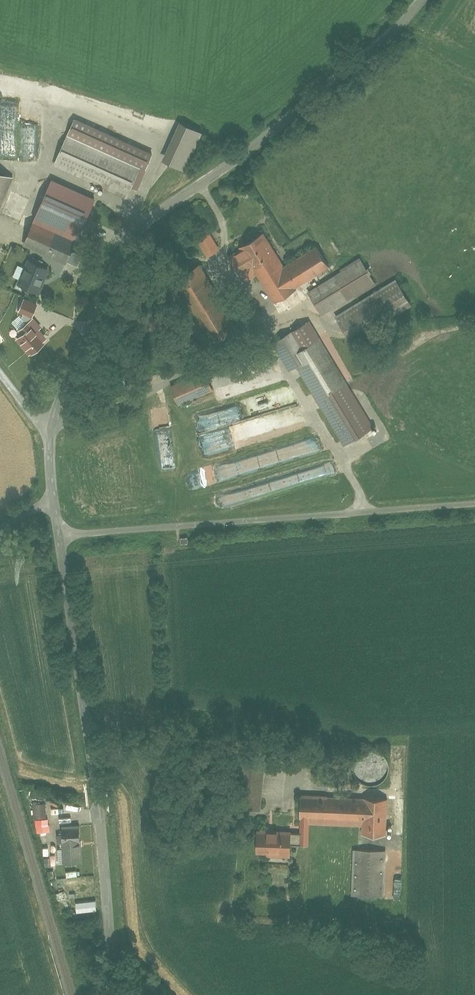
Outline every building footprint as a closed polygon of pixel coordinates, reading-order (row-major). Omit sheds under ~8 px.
[(155,151),(75,115),(53,164),(132,200),(155,151)] [(206,129),(181,118),(164,157),(188,168),(206,129)] [(22,160),(41,159),(40,122),(21,123),(22,160)] [(13,177),(0,172),(0,210),(13,177)] [(99,196),(53,176),(33,222),(79,242),(99,196)] [(79,242),(33,222),(24,244),(69,264),(79,242)] [(221,248),(208,227),(193,237),(207,257),(221,248)] [(266,230),(228,253),(246,281),(259,273),(276,299),(332,265),(318,243),(287,263),(266,230)] [(361,255),(307,289),(324,315),(378,282),(361,255)] [(52,268),(28,258),(18,283),(42,293),(52,268)] [(203,260),(172,281),(210,339),(241,319),(203,260)] [(396,275),(336,314),(353,340),(413,301),(396,275)] [(24,333),(18,337),(31,352),(32,351),(33,352),(45,342),(43,340),(46,338),(38,329),(40,327),(31,316),(31,315),(24,312),(22,317),(27,323),(20,329),(24,333)] [(376,425),(311,319),(286,334),(273,343),(289,370),(290,371),(298,366),(298,368),(346,444),(361,434),(376,425)] [(205,367),(170,383),(180,403),(214,388),(205,367)] [(110,403),(128,397),(126,390),(108,396),(110,403)] [(294,410),(274,409),(274,422),(280,422),(280,420),(294,420),(294,410)] [(384,780),(387,776),(389,771),(389,766),(388,761),(385,756),(381,753),(375,751),(369,751),(364,753),(359,757),(356,762),(356,768),(357,774),(360,779),(365,783),(370,784),(375,784),(380,783),(384,780)] [(301,829),(294,828),(294,844),(311,845),(312,824),(364,827),(364,835),(388,836),(390,797),(303,793),(301,829)] [(46,803),(34,803),(34,819),(47,819),(46,803)] [(63,825),(65,861),(86,860),(84,823),(63,825)] [(258,827),(257,852),(268,853),(268,856),(293,857),(294,844),(294,828),(258,827)] [(353,849),(352,894),(385,895),(386,850),(353,849)]
